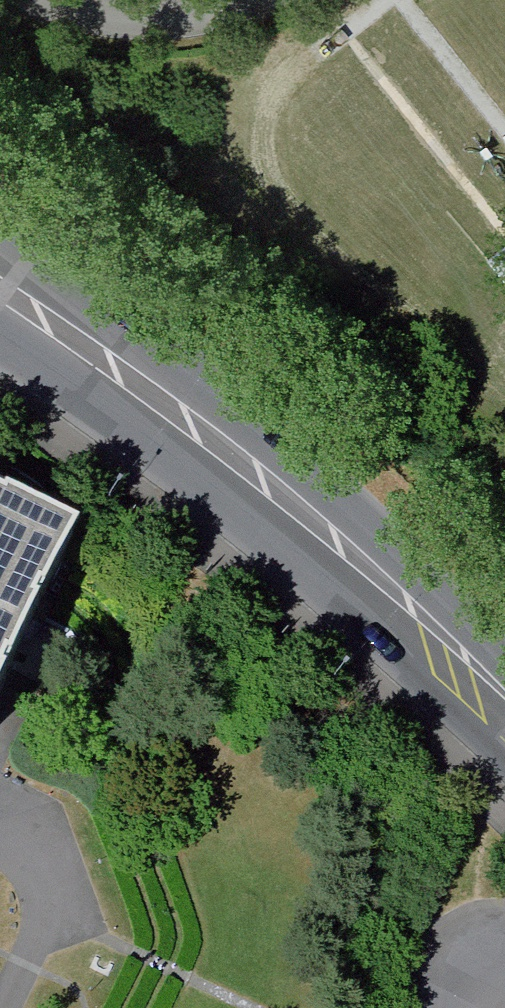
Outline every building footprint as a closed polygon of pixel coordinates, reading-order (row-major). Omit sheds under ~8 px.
[(0,474),(0,739),(11,745),(103,524),(0,474)]
